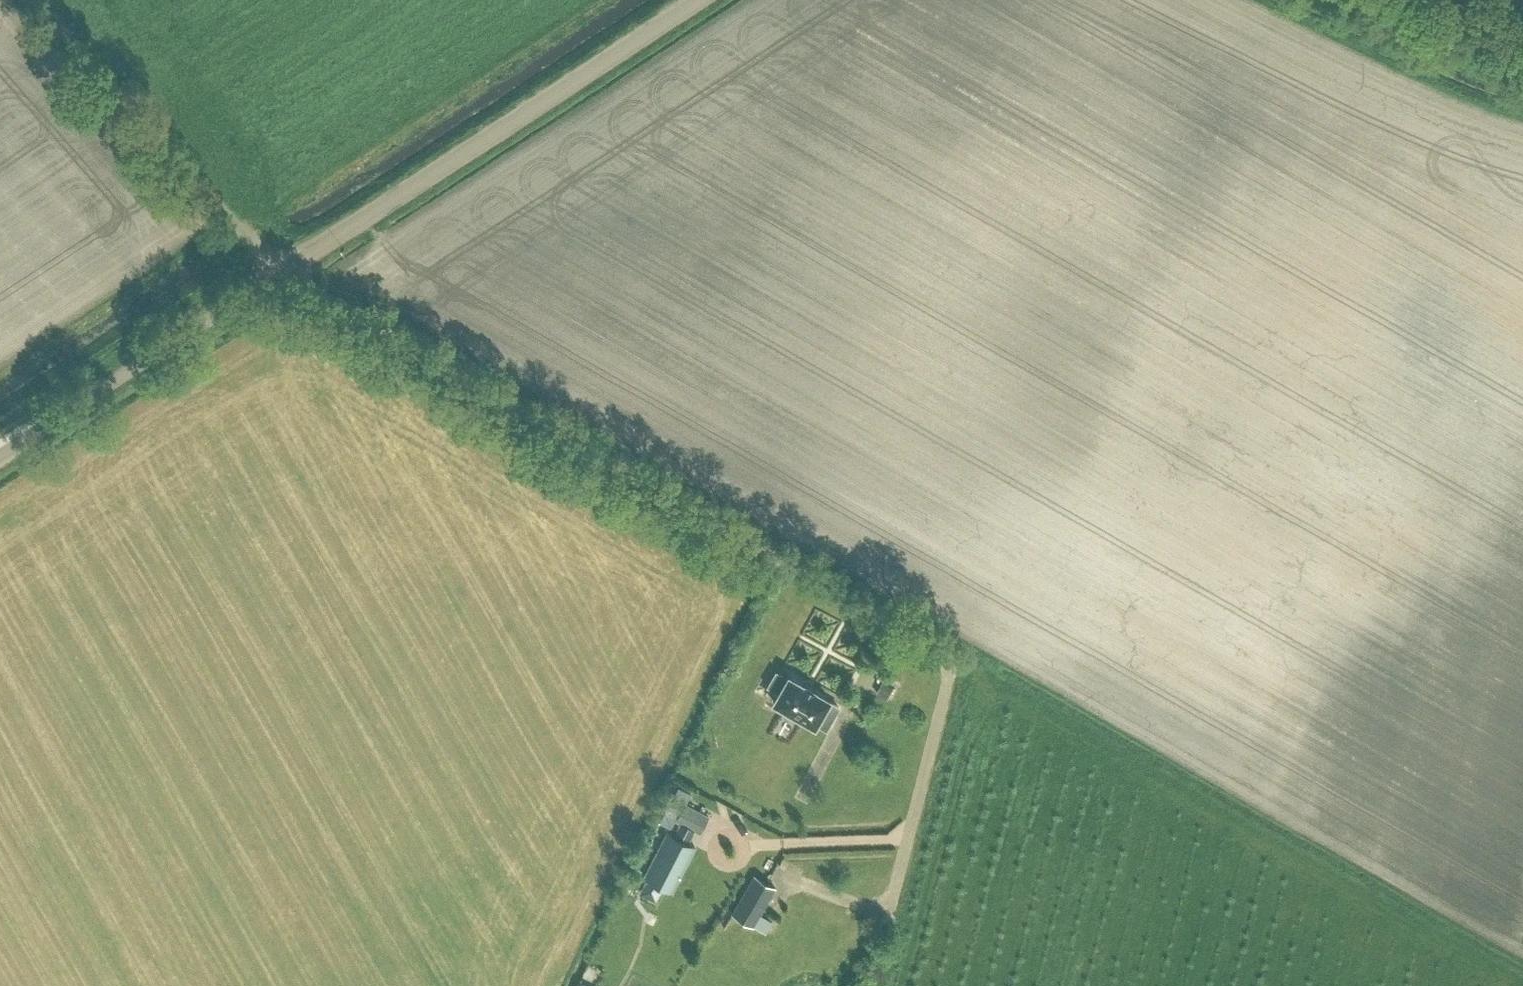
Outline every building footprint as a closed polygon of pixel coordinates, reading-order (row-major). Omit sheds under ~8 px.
[(828,700),(829,699),(784,673),(783,675),(774,670),(764,686),(773,691),(767,701),(812,728),(814,724),(824,730),(838,706),(828,700)] [(686,801),(676,819),(700,832),(710,813),(686,801)] [(673,890),(695,848),(670,834),(648,877),(673,890)] [(752,875),(730,914),(752,927),(774,888),(752,875)]
